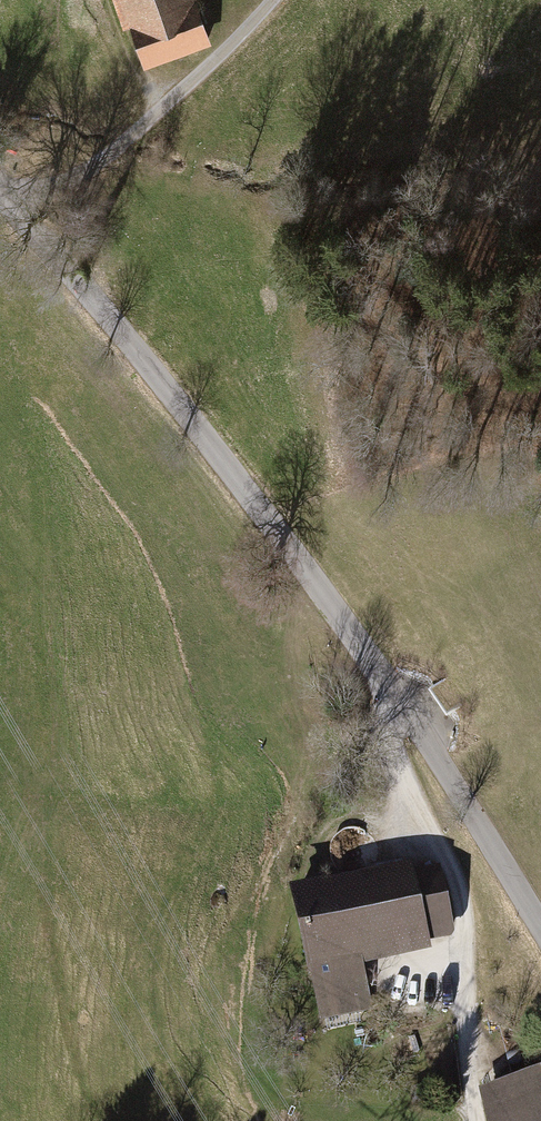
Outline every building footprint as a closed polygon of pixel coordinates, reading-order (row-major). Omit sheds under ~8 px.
[(123,29),(130,27),(144,68),(211,45),(197,3),(201,2),(200,0),(113,0),(123,29)] [(441,865),(415,871),(413,862),(289,888),(311,993),(314,993),(320,1022),(373,1010),(364,965),(432,951),(430,942),(456,936),(441,865)] [(487,1120),(540,1120),(540,1074),(479,1090),(487,1120)]
